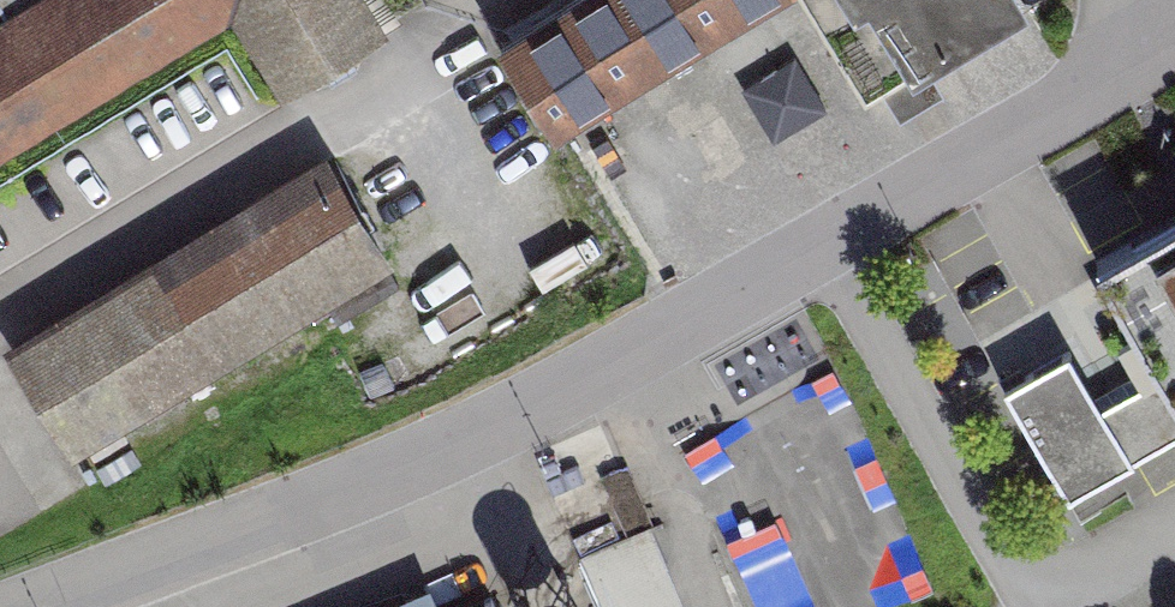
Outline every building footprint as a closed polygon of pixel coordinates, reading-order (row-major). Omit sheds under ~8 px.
[(228,17),(278,99),(387,32),(367,0),(0,0),(0,156),(228,17)] [(501,48),(556,137),(781,0),(580,0),(501,48)] [(904,88),(1027,13),(1019,0),(850,0),(904,88)] [(392,260),(326,150),(3,345),(69,454),(392,260)] [(584,183),(535,206),(573,288),(622,265),(584,183)] [(1145,240),(1174,293),(1174,223),(1145,240)] [(1007,392),(1071,502),(1174,442),(1174,407),(1160,382),(1105,414),(1071,355),(1007,392)] [(430,579),(366,606),(442,606),(430,579)] [(492,591),(453,606),(499,606),(492,591)]
